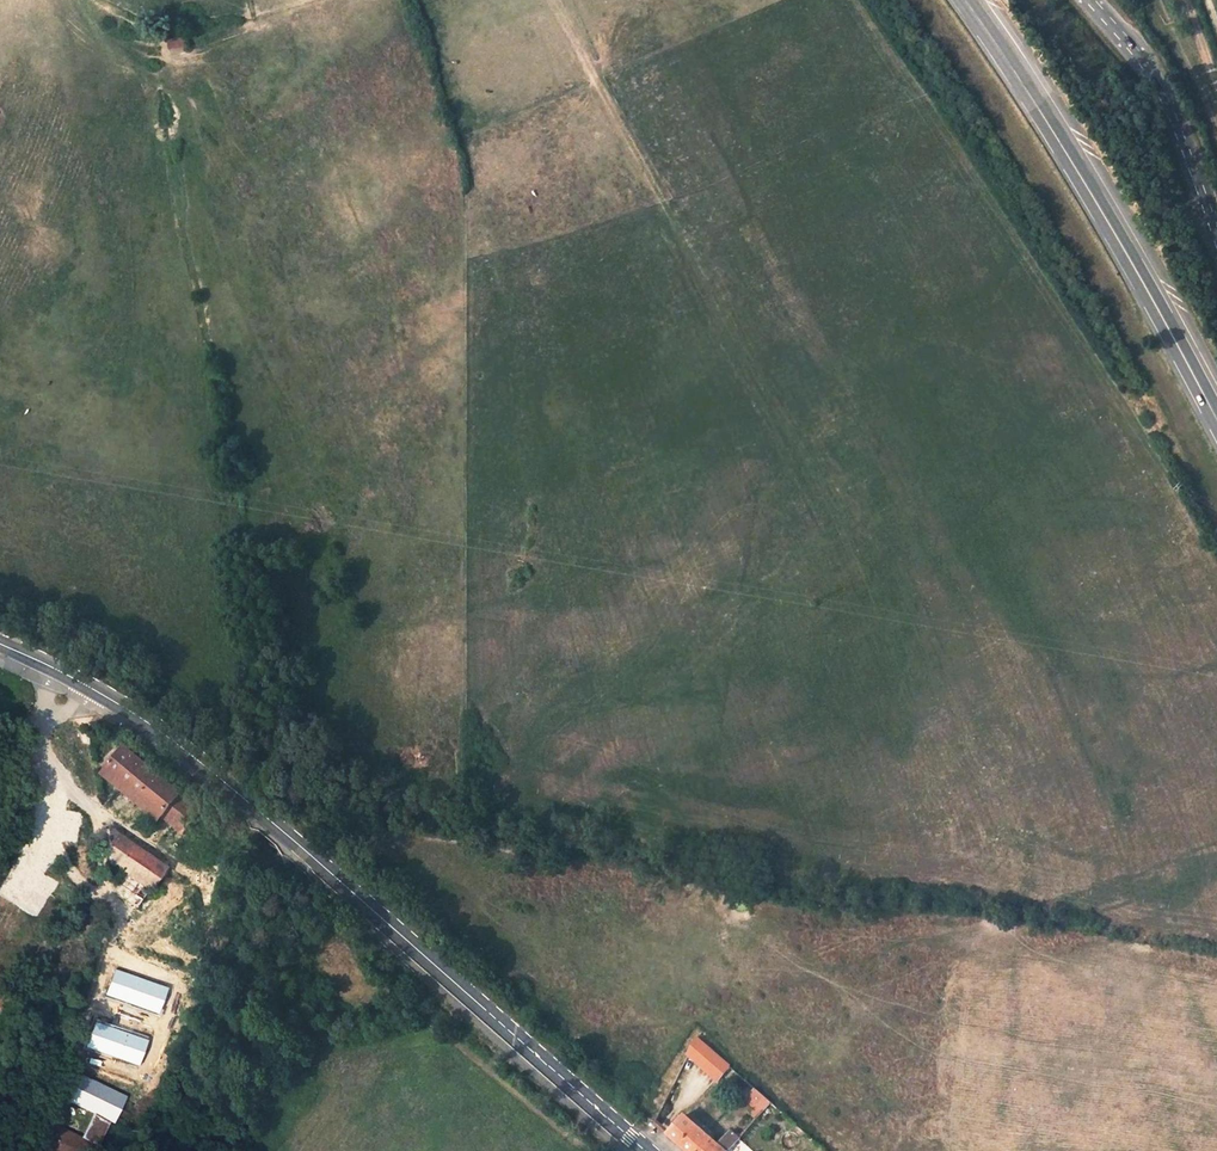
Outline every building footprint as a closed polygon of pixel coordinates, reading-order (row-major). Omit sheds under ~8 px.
[(202,809),(125,745),(106,768),(164,816),(174,804),(187,815),(185,818),(178,819),(174,824),(183,832),(202,809)] [(174,804),(164,816),(174,824),(178,819),(185,818),(187,815),(174,804)] [(166,867),(109,827),(113,865),(126,874),(150,891),(166,867)] [(138,907),(150,891),(126,874),(115,891),(138,907)] [(166,988),(115,970),(107,995),(157,1012),(166,988)] [(145,1040),(96,1021),(86,1046),(136,1065),(145,1040)] [(696,1036),(688,1053),(718,1080),(730,1065),(696,1036)] [(757,1105),(751,1111),(758,1117),(770,1100),(755,1087),(747,1096),(757,1105)] [(669,1130),(693,1150),(728,1150),(729,1150),(730,1150),(755,1150),(756,1150),(740,1136),(732,1128),(720,1142),(685,1112),(669,1130)]
